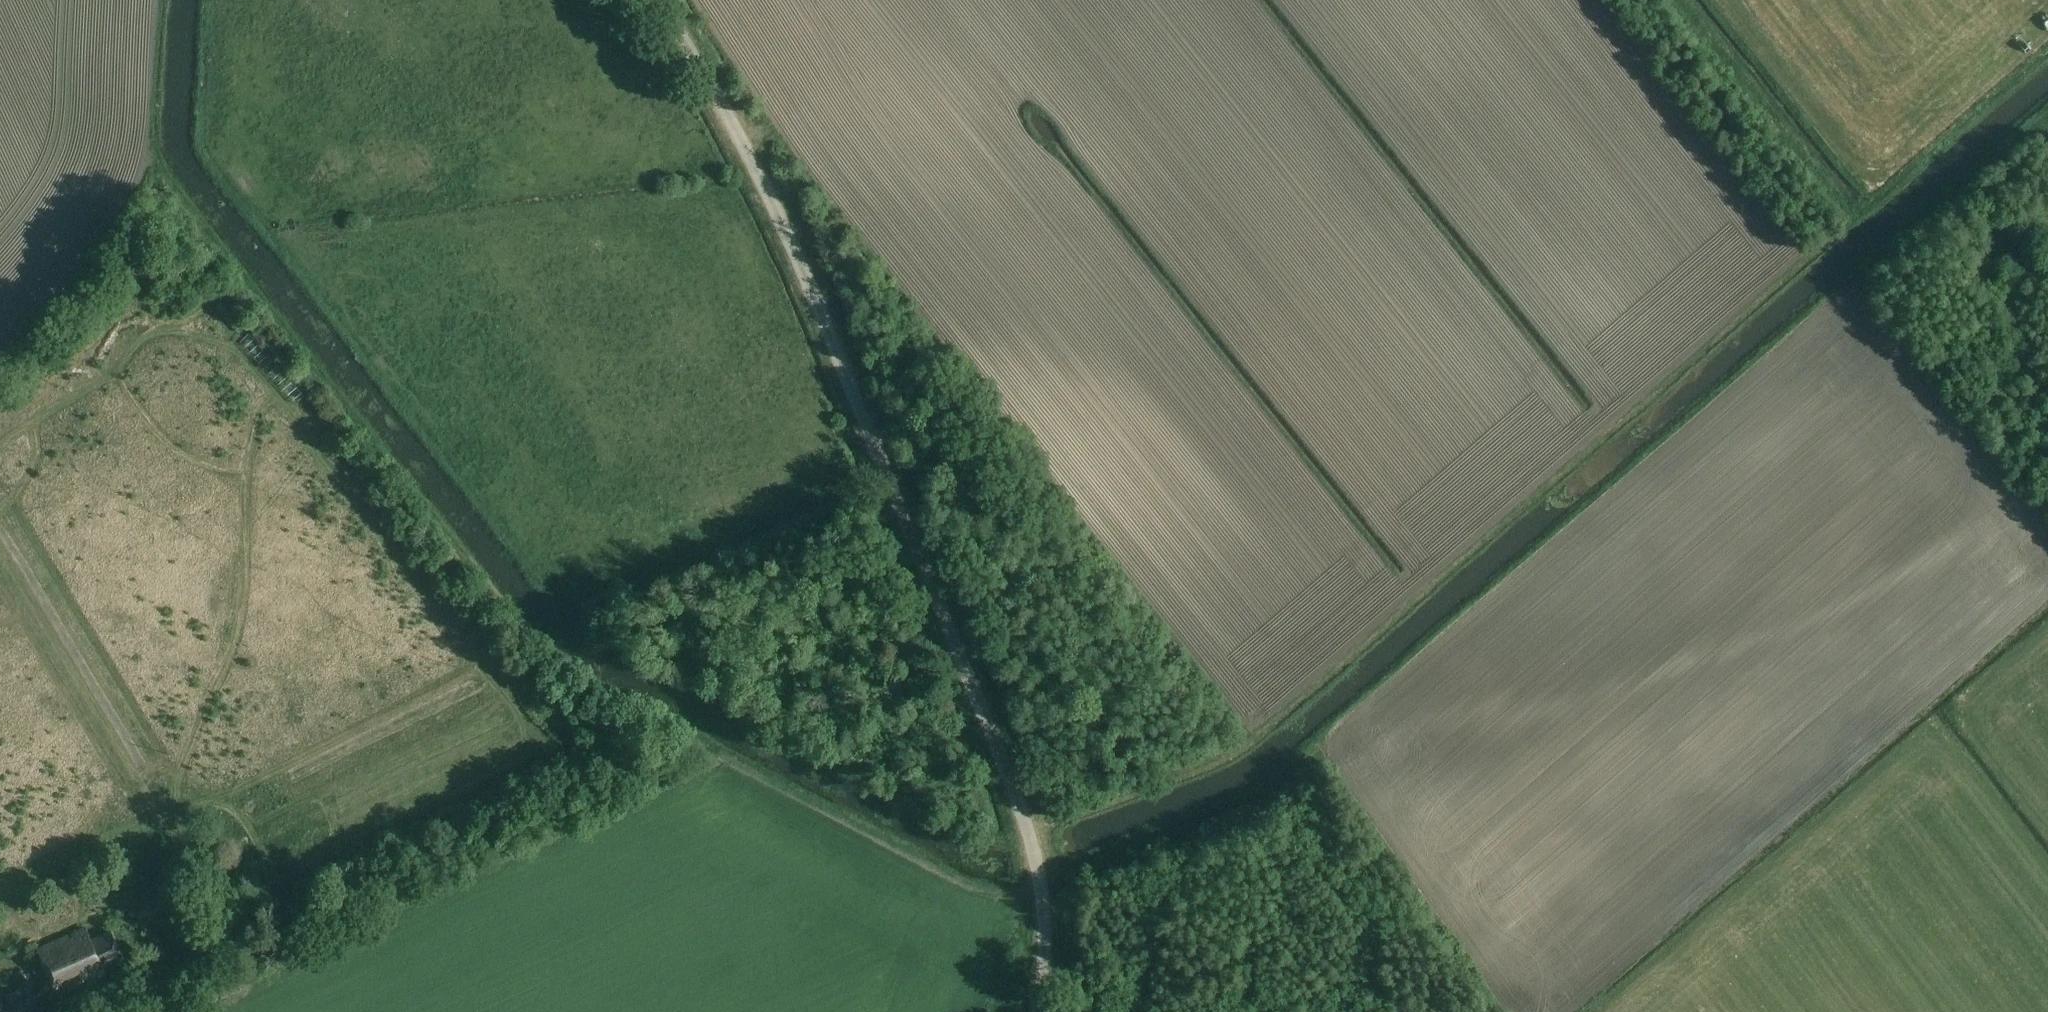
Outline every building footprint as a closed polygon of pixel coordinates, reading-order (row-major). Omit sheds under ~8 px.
[(86,929),(38,950),(59,996),(94,980),(92,975),(125,960),(111,931),(91,940),(86,929)] [(40,999),(23,1007),(16,991),(5,997),(11,1009),(5,1011),(0,1001),(0,1011),(46,1011),(40,999)]
